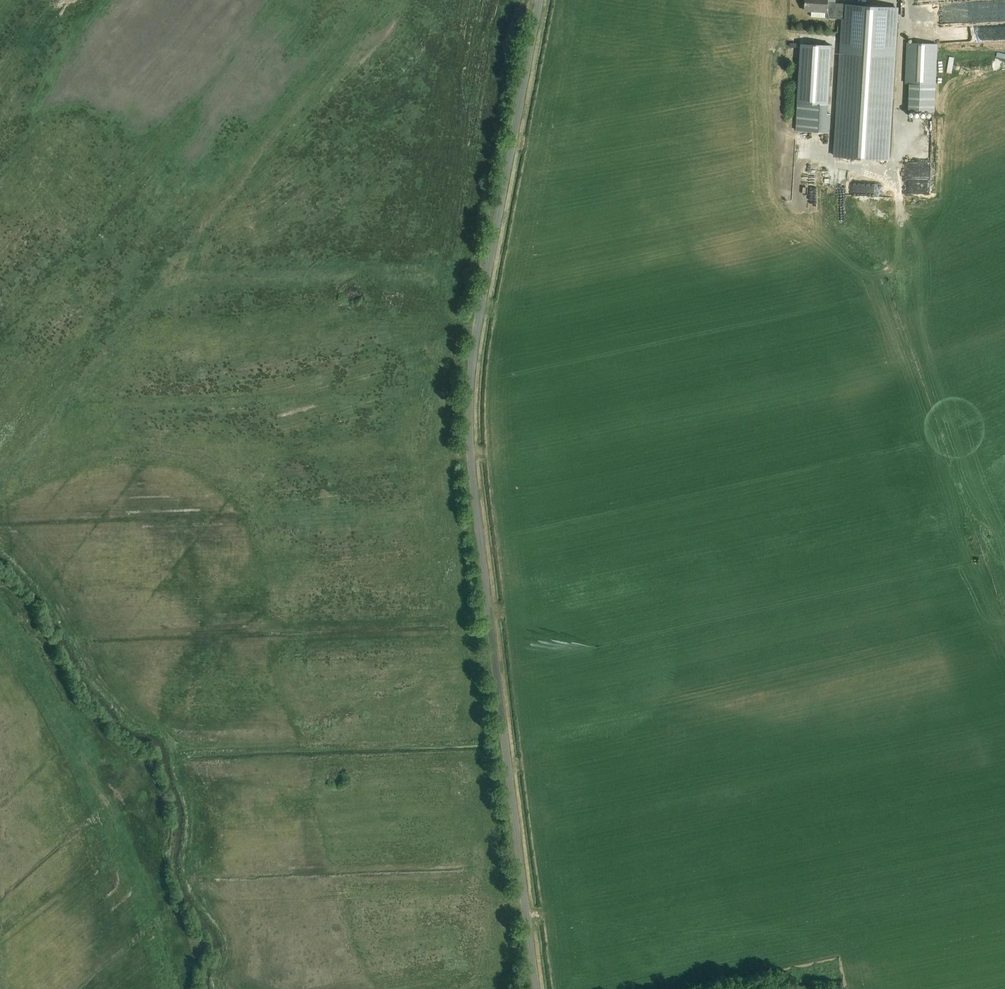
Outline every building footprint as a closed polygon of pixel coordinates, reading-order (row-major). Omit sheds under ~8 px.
[(826,17),(843,19),(839,84),(837,84),(832,156),(836,156),(886,159),(889,160),(894,88),(890,87),(895,8),(849,5),(849,3),(835,2),(828,2),(828,0),(805,0),(804,10),(811,11),(826,11),(826,17)] [(935,85),(937,44),(907,43),(905,84),(910,84),(908,111),(929,112),(930,85),(935,85)] [(796,129),(826,131),(829,131),(830,113),(827,113),(831,46),(801,44),(796,129)] [(932,134),(921,133),(920,161),(907,161),(906,192),(930,193),(932,134)] [(792,184),(810,183),(810,160),(791,160),(792,184)]
